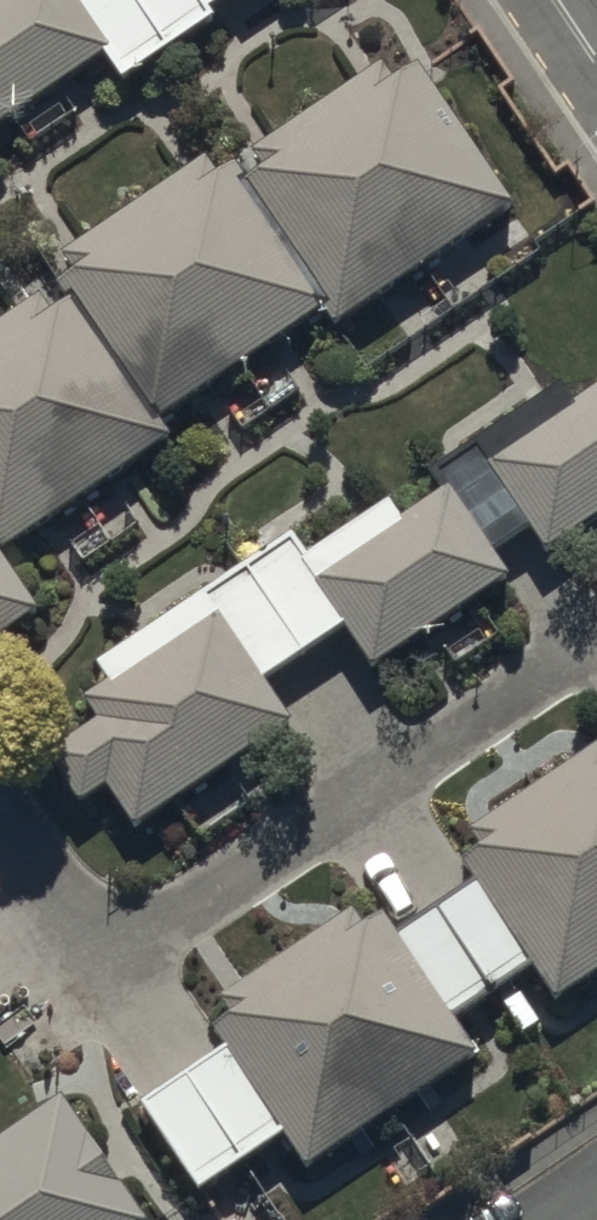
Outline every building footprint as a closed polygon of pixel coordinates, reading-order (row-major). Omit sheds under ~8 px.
[(66,0),(0,0),(0,126),(104,56),(66,0)] [(272,0),(238,0),(249,16),(272,0)] [(504,232),(397,74),(229,186),(323,320),(339,343),(504,232)] [(229,186),(215,165),(49,276),(65,300),(157,435),(323,320),(229,186)] [(65,300),(0,343),(0,559),(6,568),(171,457),(157,435),(65,300)] [(491,473),(553,565),(596,535),(596,402),(491,473)] [(518,596),(456,505),(327,591),(389,683),(518,596)] [(293,737),(231,645),(102,732),(164,824),(293,737)] [(454,852),(561,1010),(596,986),(596,756),(454,852)] [(480,1076),(373,918),(208,1029),(315,1187),(480,1076)] [(65,1113),(0,1157),(0,1219),(134,1219),(65,1113)]
